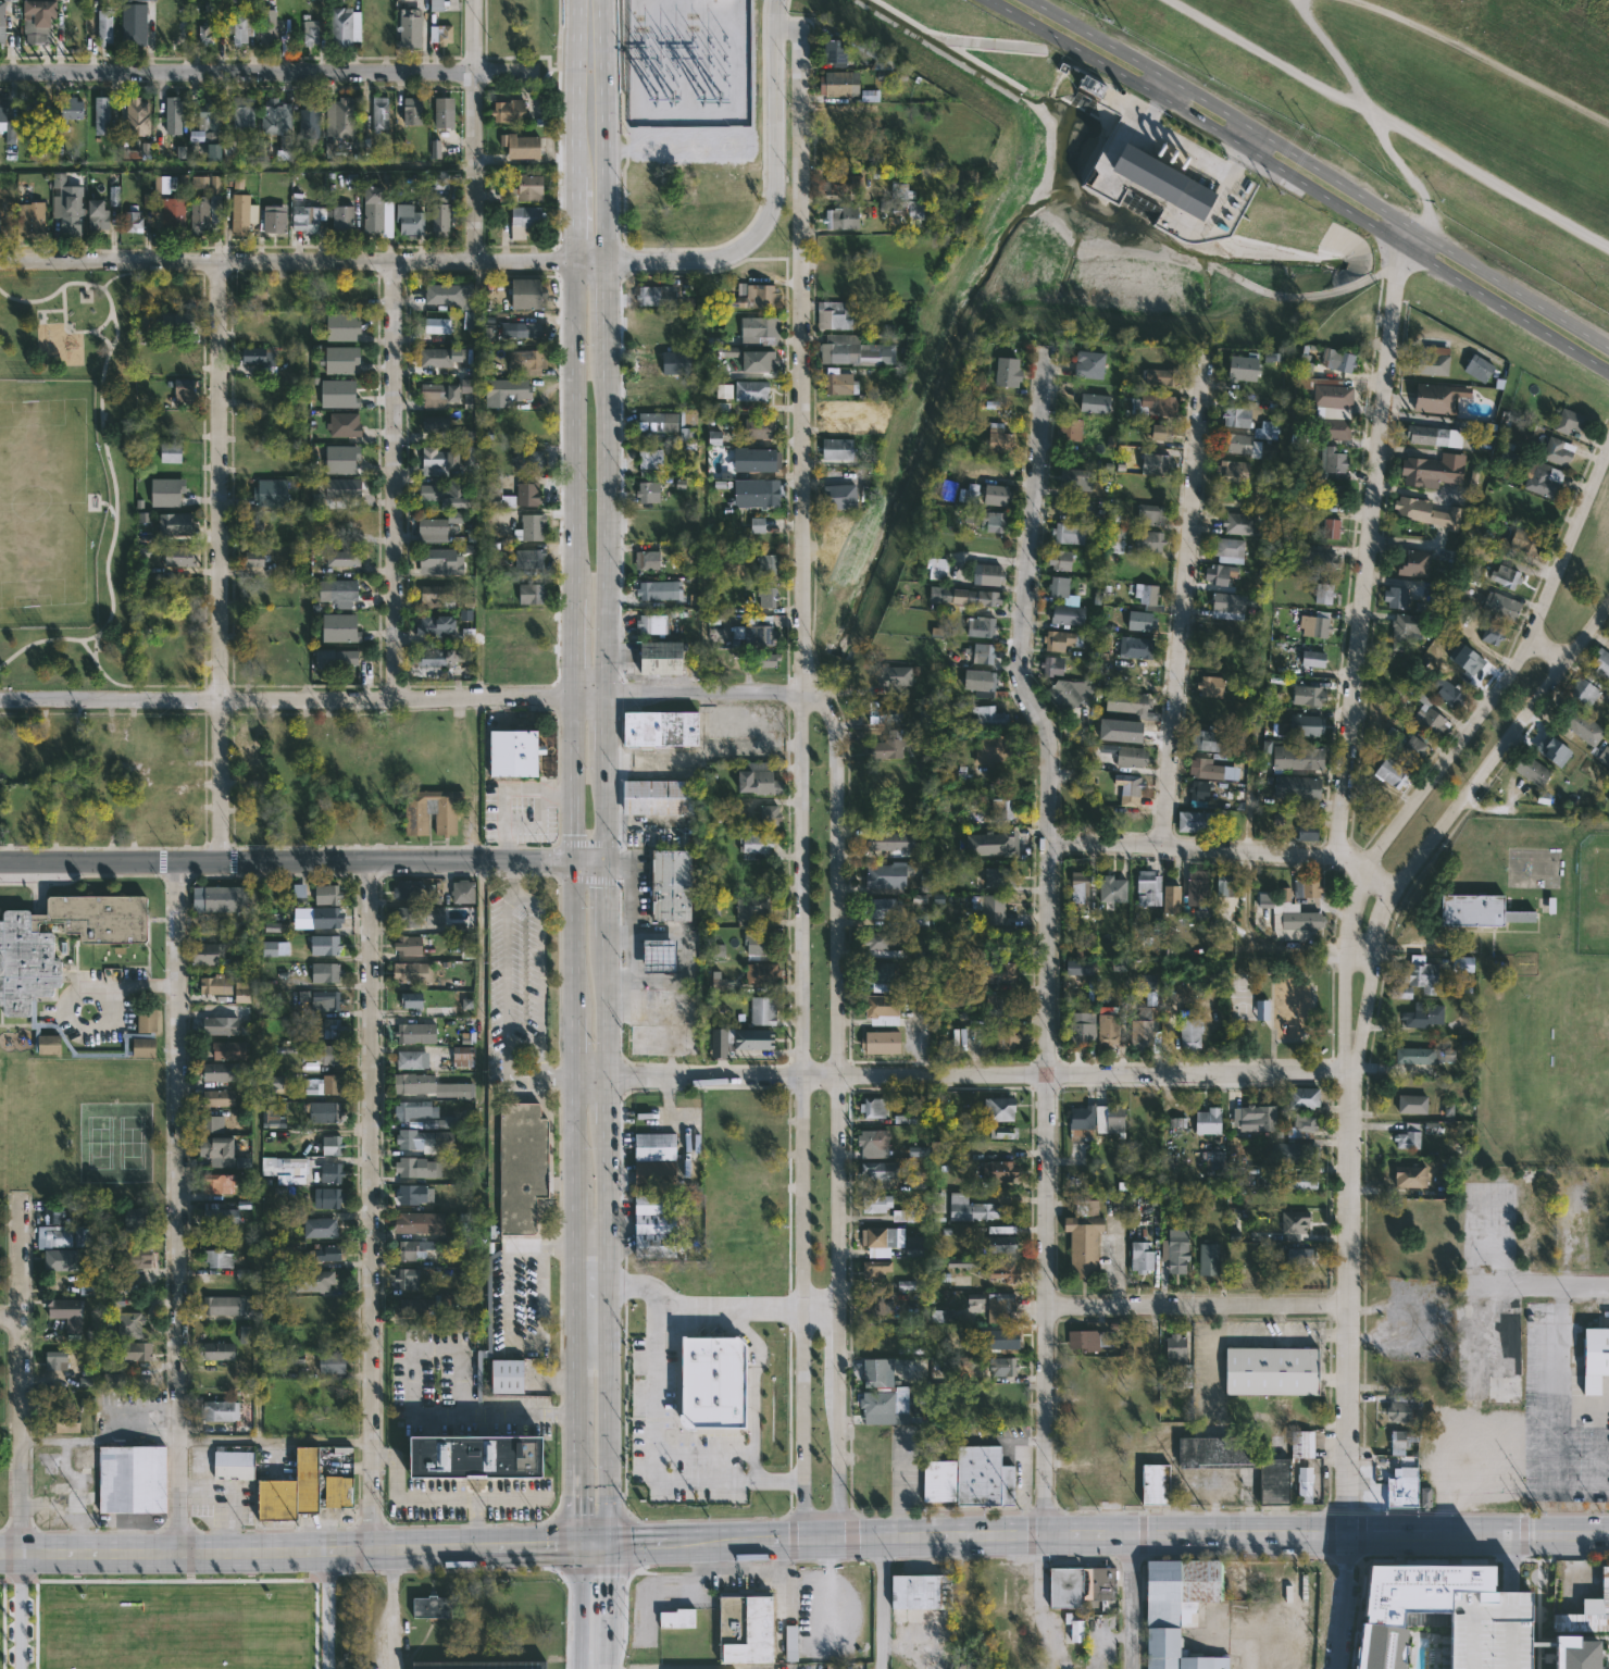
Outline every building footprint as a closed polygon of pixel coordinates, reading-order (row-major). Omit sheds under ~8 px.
[(2,48),(0,48),(0,1),(4,1),(4,0),(20,0),(20,1),(7,2),(7,45),(5,45),(2,45),(2,48)] [(124,46),(123,0),(137,0),(137,3),(149,4),(149,46),(124,46)] [(442,0),(430,0),(430,10),(442,10),(442,0)] [(60,1),(59,20),(53,20),(52,46),(27,45),(28,36),(25,36),(24,33),(24,11),(27,11),(27,1),(60,1)] [(354,8),(354,12),(362,12),(363,41),(360,41),(360,51),(350,51),(350,48),(340,49),(340,48),(333,48),(333,9),(354,8)] [(402,48),(402,9),(423,10),(423,49),(402,48)] [(255,10),(255,37),(249,37),(249,43),(242,43),(242,47),(235,47),(234,34),(227,34),(227,23),(234,23),(234,16),(238,16),(237,12),(238,10),(255,10)] [(114,18),(114,43),(108,43),(108,47),(101,47),(100,18),(114,18)] [(277,33),(277,43),(272,43),(272,47),(264,46),(264,43),(261,43),(261,18),(278,18),(277,33)] [(302,21),(303,45),(318,44),(318,20),(302,21)] [(198,25),(199,44),(213,44),(212,24),(198,25)] [(447,42),(447,46),(438,46),(438,42),(431,42),(432,26),(453,26),(453,42),(447,42)] [(846,33),(944,91),(940,97),(908,77),(875,79),(873,72),(868,66),(873,59),(841,39),(846,33)] [(841,40),(843,61),(823,61),(823,53),(821,54),(821,49),(823,49),(823,41),(841,40)] [(848,71),(857,72),(857,94),(849,94),(849,97),(822,97),(822,94),(816,94),(816,77),(822,77),(822,71),(848,71)] [(1106,86),(1085,75),(1078,86),(1100,98),(1106,86)] [(861,91),(862,101),(878,101),(878,91),(861,91)] [(7,126),(0,126),(0,97),(2,97),(2,101),(9,101),(9,121),(16,121),(17,144),(7,144),(7,126)] [(78,97),(78,101),(85,101),(85,120),(77,120),(77,126),(61,125),(62,101),(65,102),(65,97),(78,97)] [(111,134),(96,134),(96,97),(111,97),(111,134)] [(257,127),(235,127),(234,97),(257,97),(257,127)] [(350,97),(350,101),(357,101),(357,139),(328,139),(328,103),(341,101),(341,97),(350,97)] [(389,98),(390,110),(389,110),(389,112),(386,112),(386,116),(389,116),(388,129),(374,129),(374,127),(372,127),(373,102),(374,102),(374,97),(389,98)] [(40,98),(40,101),(46,101),(46,128),(27,128),(27,112),(25,112),(25,101),(32,101),(32,98),(40,98)] [(182,98),(182,102),(184,102),(183,125),(186,125),(186,132),(183,132),(183,135),(166,135),(167,102),(173,102),(173,98),(182,98)] [(279,98),(279,102),(292,103),(292,130),(284,130),(284,135),(263,134),(263,115),(265,115),(266,101),(271,101),(271,98),(279,98)] [(423,125),(406,125),(406,98),(424,98),(423,125)] [(437,129),(435,129),(435,98),(457,98),(457,129),(437,129)] [(149,135),(150,99),(127,99),(126,135),(149,135)] [(527,99),(526,123),(495,122),(495,116),(492,116),(492,110),(496,110),(496,102),(511,102),(511,99),(527,99)] [(214,103),(214,107),(221,107),(220,139),(191,139),(191,129),(200,129),(201,108),(207,108),(207,103),(214,103)] [(322,109),(321,139),(299,139),(299,109),(303,109),(304,105),(319,105),(319,109),(322,109)] [(234,134),(234,141),(237,141),(237,160),(222,161),(221,134),(234,134)] [(519,134),(519,137),(542,137),(542,159),(511,159),(510,147),(501,147),(501,135),(519,134)] [(431,158),(439,158),(439,141),(431,141),(431,158)] [(208,160),(221,160),(220,143),(208,144),(208,160)] [(841,144),(841,153),(847,153),(847,150),(851,151),(851,153),(862,153),(862,164),(826,163),(826,157),(824,157),(826,144),(841,144)] [(1109,172),(1203,220),(1217,192),(1124,144),(1109,172)] [(433,189),(448,189),(448,172),(433,172),(433,189)] [(528,173),(528,176),(545,176),(545,202),(501,202),(501,188),(521,188),(521,173),(528,173)] [(862,174),(862,195),(825,197),(825,190),(823,190),(822,182),(827,182),(827,176),(862,174)] [(191,175),(191,177),(225,175),(225,195),(211,195),(212,186),(180,185),(180,175),(191,175)] [(154,176),(155,193),(170,193),(169,176),(154,176)] [(233,189),(243,189),(244,178),(233,177),(233,189)] [(119,205),(119,186),(110,186),(110,205),(119,205)] [(388,187),(388,200),(395,200),(394,232),(364,232),(364,187),(388,187)] [(155,193),(143,193),(143,208),(154,208),(155,193)] [(82,195),(82,203),(86,205),(86,210),(83,210),(83,220),(86,222),(86,227),(82,227),(83,238),(60,238),(60,217),(54,217),(54,195),(82,195)] [(251,195),(251,205),(260,205),(260,219),(251,217),(250,236),(233,236),(233,195),(251,195)] [(199,236),(192,236),(191,201),(201,200),(200,197),(223,196),(224,224),(211,224),(211,232),(205,232),(205,235),(199,236)] [(451,203),(450,229),(448,229),(448,237),(437,236),(437,231),(432,231),(433,203),(435,203),(436,196),(449,196),(449,203),(451,203)] [(108,197),(108,208),(111,209),(110,228),(90,228),(90,201),(95,201),(95,197),(108,197)] [(157,233),(155,211),(164,211),(164,199),(188,199),(188,209),(186,209),(187,228),(180,228),(182,233),(157,233)] [(33,236),(18,236),(17,203),(33,203),(33,201),(47,201),(47,236),(33,236)] [(919,201),(919,204),(921,204),(921,220),(918,220),(918,229),(907,229),(907,220),(905,220),(905,217),(888,217),(889,211),(877,211),(877,201),(919,201)] [(321,232),(321,234),(308,234),(308,229),(295,228),(295,207),(322,208),(321,232)] [(349,234),(349,239),(340,239),(340,234),(335,234),(334,207),(357,207),(357,234),(349,234)] [(840,207),(840,210),(860,208),(861,229),(826,228),(824,217),(826,217),(826,210),(832,210),(832,207),(840,207)] [(544,219),(544,227),(527,227),(527,239),(512,239),(513,209),(544,209),(544,219)] [(141,233),(142,211),(125,211),(125,232),(141,233)] [(426,211),(426,235),(400,235),(400,221),(396,221),(396,211),(426,211)] [(288,216),(288,233),(283,233),(283,237),(275,237),(275,233),(265,233),(265,216),(288,216)] [(546,278),(546,308),(514,308),(514,300),(511,300),(511,294),(514,294),(514,277),(546,278)] [(748,282),(748,284),(773,284),(774,290),(776,291),(776,300),(773,300),(773,307),(726,307),(726,297),(746,297),(746,295),(737,295),(737,282),(748,282)] [(466,303),(427,302),(428,284),(466,284),(466,303)] [(663,286),(663,289),(679,289),(679,306),(639,304),(639,299),(637,299),(637,292),(640,294),(640,285),(663,286)] [(855,328),(820,328),(820,300),(855,300),(855,328)] [(199,311),(199,329),(178,329),(178,327),(164,327),(164,324),(159,324),(159,312),(178,313),(178,311),(199,311)] [(463,328),(473,328),(473,311),(464,311),(463,328)] [(359,313),(359,321),(362,321),(362,333),(359,333),(359,340),(328,339),(328,313),(359,313)] [(753,313),(753,316),(779,316),(779,337),(774,345),(740,345),(740,317),(744,317),(744,313),(753,313)] [(451,334),(426,333),(427,316),(452,317),(451,334)] [(545,335),(517,335),(517,321),(545,322),(545,335)] [(859,337),(859,344),(889,344),(888,364),(818,363),(818,341),(824,341),(824,334),(859,335),(859,337)] [(357,373),(327,373),(327,346),(362,347),(361,365),(357,365),(357,373)] [(738,346),(738,350),(773,350),(773,356),(776,356),(776,364),(773,364),(773,371),(737,371),(737,356),(715,356),(715,346),(738,346)] [(241,365),(274,366),(275,348),(242,347),(241,365)] [(448,366),(422,365),(422,347),(456,348),(456,366),(448,366)] [(1352,363),(1352,366),(1349,365),(1350,368),(1350,370),(1348,370),(1347,372),(1321,365),(1325,347),(1354,354),(1351,361),(1354,361),(1352,363)] [(544,375),(512,375),(512,349),(549,349),(549,368),(544,368),(544,375)] [(1101,351),(1098,378),(1070,375),(1071,361),(1076,361),(1076,360),(1072,358),(1073,350),(1074,349),(1101,351)] [(1264,361),(1278,360),(1278,352),(1264,353),(1264,361)] [(1447,356),(1446,374),(1409,372),(1410,361),(1413,361),(1414,352),(1447,356)] [(1492,365),(1481,383),(1460,370),(1471,352),(1492,365)] [(1251,356),(1249,379),(1233,378),(1233,374),(1222,373),(1223,368),(1220,368),(1221,359),(1224,360),(1224,353),(1251,356)] [(660,354),(686,354),(685,375),(660,374),(660,354)] [(1019,377),(1019,379),(1014,379),(1014,387),(991,385),(993,356),(1016,358),(1015,368),(1019,369),(1019,377)] [(1174,368),(1174,370),(1178,370),(1177,384),(1142,384),(1142,379),(1138,379),(1139,369),(1143,369),(1143,368),(1174,368)] [(852,378),(852,394),(823,394),(822,382),(825,382),(823,374),(825,374),(825,373),(852,373),(852,378)] [(1349,403),(1346,440),(1314,438),(1314,433),(1311,433),(1311,422),(1314,423),(1315,404),(1310,406),(1311,387),(1295,386),(1296,375),(1336,378),(1335,385),(1351,386),(1349,403)] [(178,402),(176,402),(176,378),(197,378),(197,394),(192,394),(192,402),(178,402)] [(532,378),(532,385),(535,385),(535,397),(492,397),(491,378),(532,378)] [(362,404),(362,407),(324,406),(325,379),(357,379),(357,397),(362,397),(362,404)] [(472,379),(461,379),(461,393),(472,393),(472,379)] [(768,390),(766,391),(765,400),(733,399),(733,381),(768,382),(768,390)] [(1452,387),(1450,414),(1411,410),(1413,381),(1452,385),(1452,387)] [(447,407),(424,406),(425,383),(463,383),(463,400),(450,400),(450,407),(447,407)] [(731,398),(732,384),(716,384),(716,398),(731,398)] [(1107,394),(1106,413),(1075,410),(1077,391),(1107,394)] [(1172,395),(1172,398),(1176,398),(1175,410),(1173,410),(1172,415),(1144,413),(1145,407),(1128,404),(1128,396),(1138,397),(1138,393),(1172,395)] [(1248,408),(1248,416),(1250,416),(1249,422),(1247,422),(1247,427),(1221,425),(1221,421),(1210,420),(1211,406),(1220,407),(1219,410),(1222,411),(1222,406),(1248,408)] [(1585,416),(1581,427),(1579,426),(1576,432),(1568,428),(1564,434),(1551,428),(1560,407),(1585,416)] [(694,409),(693,441),(682,441),(683,431),(638,431),(638,418),(641,418),(641,412),(681,412),(681,409),(694,409)] [(362,412),(362,422),(364,422),(364,436),(330,436),(330,428),(327,428),(327,422),(333,422),(333,412),(362,412)] [(447,414),(451,415),(451,432),(425,433),(425,416),(441,415),(444,413),(447,414)] [(1080,420),(1078,440),(1068,439),(1068,437),(1060,437),(1060,432),(1057,432),(1058,422),(1061,422),(1061,416),(1080,420)] [(775,418),(775,425),(777,425),(777,431),(776,431),(776,437),(748,438),(748,418),(775,418)] [(1011,434),(1011,436),(1010,436),(1009,453),(984,452),(986,421),(1001,422),(1001,432),(1010,432),(1010,434),(1011,434)] [(1256,438),(1271,439),(1271,421),(1257,421),(1256,438)] [(1159,424),(1170,425),(1169,429),(1174,431),(1174,436),(1168,437),(1168,440),(1142,437),(1143,429),(1146,429),(1146,422),(1159,423),(1159,424)] [(1461,429),(1459,447),(1425,444),(1425,445),(1419,445),(1420,444),(1406,441),(1407,437),(1404,436),(1405,423),(1461,429)] [(472,430),(456,430),(456,445),(473,444),(472,430)] [(721,445),(721,431),(708,431),(708,444),(721,445)] [(1249,436),(1248,454),(1218,449),(1219,447),(1215,446),(1217,437),(1220,437),(1221,431),(1250,435),(1249,436)] [(1572,451),(1568,462),(1564,460),(1562,468),(1538,458),(1547,435),(1574,446),(1572,451)] [(857,438),(856,459),(825,459),(825,438),(857,438)] [(1273,441),(1272,458),(1249,457),(1250,440),(1273,441)] [(185,462),(162,462),(163,443),(185,443),(185,462)] [(362,459),(359,459),(359,473),(327,472),(328,445),(362,446),(362,459)] [(1346,458),(1346,468),(1344,468),(1343,472),(1323,472),(1323,478),(1311,477),(1312,470),(1320,470),(1320,445),(1336,446),(1336,452),(1344,452),(1344,458),(1346,458)] [(439,446),(439,450),(463,450),(463,468),(450,468),(450,475),(425,475),(425,446),(439,446)] [(473,446),(462,446),(462,468),(473,468),(473,446)] [(657,474),(637,475),(636,450),(660,449),(661,469),(657,469),(657,474)] [(1497,464),(1514,468),(1518,453),(1501,449),(1497,464)] [(545,452),(545,456),(548,456),(548,464),(545,464),(545,471),(517,471),(517,461),(513,461),(513,456),(517,456),(517,450),(545,450),(545,452)] [(776,450),(776,459),(778,459),(778,464),(776,464),(776,471),(746,471),(746,452),(776,450)] [(1168,454),(1167,475),(1148,474),(1149,452),(1168,454)] [(1408,457),(1461,462),(1459,483),(1436,481),(1436,487),(1402,484),(1404,475),(1397,474),(1399,459),(1404,460),(1405,456),(1408,457)] [(1247,461),(1245,483),(1217,481),(1217,474),(1214,474),(1214,464),(1219,464),(1219,459),(1247,461)] [(1543,465),(1562,471),(1550,500),(1520,488),(1525,476),(1527,477),(1532,465),(1541,469),(1543,465)] [(1089,470),(1089,490),(1056,488),(1057,466),(1089,470)] [(503,475),(503,495),(517,495),(517,507),(484,506),(484,474),(503,475)] [(182,506),(153,506),(153,478),(187,478),(187,491),(183,491),(182,506)] [(470,478),(470,491),(473,491),(473,503),(471,503),(471,507),(466,507),(466,509),(451,509),(451,507),(446,507),(446,500),(422,500),(422,484),(448,484),(448,478),(470,478)] [(777,478),(777,486),(782,486),(781,507),(769,507),(769,509),(763,509),(762,506),(736,507),(736,479),(777,478)] [(289,479),(288,507),(259,507),(259,499),(255,499),(257,486),(259,486),(260,479),(289,479)] [(939,499),(952,501),(954,481),(941,480),(939,499)] [(540,483),(540,489),(542,489),(544,502),(539,502),(539,506),(519,506),(519,482),(540,482),(540,483)] [(658,486),(658,502),(637,503),(637,497),(634,497),(634,490),(637,490),(637,482),(658,482),(658,486)] [(364,495),(364,498),(347,498),(347,508),(314,508),(314,493),(326,493),(326,497),(337,497),(337,483),(364,483),(364,495)] [(958,489),(958,502),(978,503),(979,484),(968,483),(967,489),(958,489)] [(1008,489),(1007,500),(1005,500),(1003,506),(982,505),(982,499),(984,500),(984,498),(980,497),(981,483),(1006,486),(1006,489),(1008,489)] [(855,508),(822,510),(820,486),(853,484),(855,508)] [(1346,487),(1345,509),(1317,507),(1319,485),(1346,487)] [(1399,495),(1423,500),(1423,498),(1427,499),(1427,501),(1431,502),(1430,509),(1448,513),(1450,506),(1461,508),(1457,532),(1446,530),(1446,526),(1395,516),(1399,495)] [(1085,502),(1084,514),(1082,514),(1081,520),(1074,519),(1075,514),(1053,512),(1053,507),(1058,507),(1058,500),(1085,502)] [(1164,516),(1164,519),(1161,519),(1160,530),(1134,527),(1136,502),(1162,505),(1161,509),(1165,510),(1164,516)] [(1002,512),(1001,525),(995,525),(994,532),(981,531),(982,524),(977,524),(978,510),(1002,512)] [(1258,514),(1257,535),(1222,532),(1222,525),(1220,525),(1220,519),(1223,519),(1223,511),(1258,514)] [(176,535),(161,535),(161,513),(192,512),(194,527),(176,527),(176,535)] [(975,513),(965,512),(964,522),(975,523),(975,513)] [(546,523),(546,540),(514,539),(514,528),(523,528),(523,514),(549,513),(549,523),(546,523)] [(1342,526),(1342,532),(1337,531),(1336,538),(1319,537),(1321,516),(1338,518),(1337,526),(1342,526)] [(261,531),(263,519),(249,517),(248,529),(261,531)] [(750,533),(764,533),(765,518),(751,517),(750,533)] [(366,524),(366,533),(336,533),(336,530),(332,530),(332,522),(338,522),(338,518),(366,518),(366,524)] [(445,533),(445,540),(420,540),(420,533),(416,533),(416,519),(449,519),(449,533),(445,533)] [(1083,524),(1081,544),(1051,541),(1052,535),(1048,534),(1048,527),(1052,527),(1052,522),(1083,524)] [(1544,543),(1537,557),(1507,544),(1514,526),(1545,539),(1544,543)] [(1123,553),(1124,529),(1110,529),(1110,553),(1123,553)] [(1164,543),(1164,544),(1161,544),(1160,552),(1133,550),(1134,530),(1160,531),(1162,533),(1161,539),(1164,539),(1164,543)] [(1243,539),(1240,563),(1215,561),(1215,555),(1209,555),(1210,546),(1213,546),(1214,537),(1243,539)] [(459,553),(459,556),(461,556),(461,561),(459,561),(459,565),(465,565),(465,574),(422,575),(422,555),(424,555),(424,548),(459,547),(459,553)] [(1069,549),(1068,570),(1048,569),(1048,564),(1045,564),(1045,553),(1050,553),(1050,548),(1069,549)] [(1427,557),(1425,577),(1393,574),(1395,561),(1398,562),(1398,559),(1404,559),(1405,548),(1427,551),(1427,557)] [(197,566),(166,565),(166,549),(198,550),(197,566)] [(244,566),(263,564),(262,549),(243,551),(244,566)] [(546,568),(517,568),(517,549),(549,549),(549,556),(546,556),(546,568)] [(1337,565),(1334,566),(1333,570),(1297,566),(1298,549),(1334,552),(1334,557),(1337,557),(1337,565)] [(662,570),(637,570),(637,551),(662,550),(662,570)] [(354,564),(330,564),(330,551),(362,551),(362,564),(354,564)] [(776,555),(776,560),(781,561),(781,566),(776,566),(776,573),(759,573),(759,560),(756,560),(757,557),(759,557),(759,553),(776,555)] [(945,578),(928,580),(928,568),(924,568),(925,557),(946,558),(945,578)] [(1514,585),(1520,570),(1490,559),(1485,574),(1514,585)] [(1002,566),(1001,581),(997,580),(996,586),(969,584),(970,562),(1002,564),(1002,566)] [(1235,566),(1234,576),(1225,575),(1224,585),(1205,582),(1206,580),(1200,578),(1202,565),(1207,566),(1208,562),(1235,566)] [(1067,577),(1064,598),(1046,596),(1047,590),(1044,590),(1045,586),(1046,583),(1047,583),(1048,575),(1067,577)] [(353,601),(353,609),(337,609),(337,603),(332,603),(332,580),(360,580),(360,600),(353,601)] [(676,581),(677,600),(638,601),(638,596),(634,596),(634,588),(637,588),(637,582),(676,581)] [(1336,590),(1335,597),(1330,596),(1330,605),(1311,603),(1313,582),(1331,584),(1330,590),(1336,590)] [(1134,583),(1156,584),(1157,596),(1153,596),(1153,603),(1161,605),(1161,611),(1142,609),(1142,605),(1136,603),(1137,598),(1135,598),(1135,600),(1128,597),(1130,584),(1134,584),(1134,583)] [(545,584),(545,588),(548,588),(548,597),(546,597),(546,602),(520,603),(520,584),(545,584)] [(456,596),(456,597),(457,597),(457,600),(454,600),(454,607),(423,608),(423,585),(458,585),(458,596),(456,596)] [(777,586),(778,595),(782,595),(782,599),(777,599),(778,608),(762,608),(762,602),(760,602),(760,587),(777,586)] [(951,602),(952,587),(930,586),(929,601),(951,602)] [(1405,587),(1404,612),(1385,611),(1386,586),(1405,587)] [(963,590),(996,591),(996,594),(998,594),(998,603),(981,605),(981,607),(947,602),(948,587),(963,588),(963,590)] [(1244,595),(1242,620),(1208,615),(1210,591),(1244,595)] [(1487,591),(1492,594),(1493,591),(1520,603),(1512,621),(1487,610),(1488,608),(1481,605),(1487,591)] [(1082,606),(1080,625),(1046,622),(1048,603),(1082,606)] [(1156,624),(1156,627),(1149,626),(1148,631),(1124,628),(1126,610),(1150,612),(1150,616),(1157,616),(1156,624)] [(1326,611),(1326,624),(1330,625),(1329,631),(1325,631),(1325,638),(1299,635),(1301,614),(1312,615),(1313,610),(1326,611)] [(1423,614),(1422,633),(1409,632),(1408,642),(1402,642),(1402,650),(1389,649),(1389,621),(1380,620),(1380,612),(1423,614)] [(359,624),(359,632),(363,632),(363,642),(325,642),(325,613),(359,613),(359,624)] [(669,614),(669,634),(641,633),(641,628),(637,628),(637,620),(641,620),(641,614),(669,614)] [(993,618),(991,624),(993,624),(989,637),(962,634),(964,616),(972,618),(973,614),(993,618)] [(456,615),(456,618),(460,618),(459,628),(457,628),(457,634),(448,634),(448,637),(423,636),(423,635),(419,635),(420,619),(439,619),(441,615),(456,615)] [(774,616),(774,618),(777,618),(777,623),(775,623),(775,630),(779,630),(779,638),(776,638),(775,645),(750,645),(750,637),(749,638),(749,615),(774,616)] [(1502,638),(1501,640),(1498,639),(1496,647),(1477,639),(1485,621),(1502,627),(1500,634),(1504,635),(1502,638)] [(1081,634),(1080,646),(1062,645),(1062,651),(1043,650),(1043,640),(1040,640),(1040,635),(1043,635),(1044,630),(1081,634)] [(1153,650),(1152,652),(1150,652),(1148,659),(1127,657),(1127,655),(1115,653),(1118,635),(1150,639),(1149,646),(1153,646),(1153,650)] [(1446,656),(1459,638),(1489,660),(1476,677),(1446,656)] [(687,674),(646,674),(645,642),(687,642),(687,674)] [(990,644),(988,664),(968,663),(969,649),(976,649),(976,643),(990,644)] [(467,646),(466,661),(450,661),(450,667),(423,665),(423,651),(445,651),(445,648),(450,648),(450,650),(454,650),(454,648),(458,648),(458,645),(467,646)] [(1597,646),(1608,655),(1608,682),(1586,665),(1595,655),(1593,651),(1597,646)] [(359,649),(314,649),(314,668),(359,668),(359,649)] [(1323,670),(1325,653),(1302,651),(1300,667),(1323,670)] [(778,660),(778,668),(751,667),(751,657),(753,657),(753,653),(783,653),(783,660),(778,660)] [(1061,656),(1060,675),(1050,674),(1050,677),(1040,676),(1040,668),(1037,668),(1038,661),(1042,662),(1043,655),(1061,656)] [(882,686),(878,686),(878,667),(911,667),(911,686),(882,686)] [(993,672),(993,677),(988,677),(988,687),(983,687),(983,689),(960,688),(961,668),(993,672)] [(1592,677),(1588,683),(1599,692),(1587,707),(1580,703),(1581,702),(1566,689),(1575,676),(1579,678),(1584,672),(1592,677)] [(1222,680),(1220,697),(1197,695),(1198,688),(1194,688),(1194,682),(1198,682),(1199,675),(1222,677),(1222,680)] [(1438,675),(1451,686),(1455,682),(1465,690),(1451,710),(1432,695),(1436,689),(1431,685),(1438,675)] [(1052,678),(1083,681),(1090,690),(1061,713),(1043,689),(1049,684),(1045,680),(1052,678)] [(1324,699),(1324,706),(1315,705),(1315,708),(1308,707),(1308,705),(1292,703),(1293,685),(1320,687),(1320,689),(1325,689),(1324,699)] [(1149,692),(1148,706),(1158,706),(1157,720),(1132,719),(1132,712),(1101,710),(1102,705),(1099,703),(1102,690),(1125,693),(1130,693),(1130,690),(1149,692)] [(1419,690),(1432,699),(1427,707),(1449,723),(1438,737),(1419,723),(1418,724),(1410,719),(1422,705),(1413,698),(1413,696),(1419,690)] [(895,701),(895,709),(898,709),(896,723),(869,723),(869,701),(895,701)] [(1566,702),(1608,733),(1608,743),(1600,736),(1592,748),(1552,720),(1566,702)] [(991,706),(993,713),(1006,713),(1006,723),(972,725),(972,713),(963,712),(963,706),(991,705),(991,706)] [(698,745),(620,745),(620,712),(698,712),(698,745)] [(1321,727),(1320,733),(1315,733),(1315,736),(1286,735),(1287,714),(1317,715),(1317,718),(1321,718),(1321,727)] [(1148,734),(1142,734),(1142,742),(1138,742),(1138,745),(1127,744),(1127,739),(1098,738),(1099,737),(1096,736),(1095,742),(1089,742),(1089,734),(1095,734),(1095,730),(1093,730),(1094,717),(1149,721),(1148,734)] [(1219,739),(1228,739),(1230,726),(1247,727),(1245,755),(1188,749),(1190,732),(1183,731),(1184,722),(1220,725),(1219,739)] [(905,738),(905,747),(912,747),(912,757),(873,758),(872,743),(881,743),(881,738),(886,738),(885,728),(911,727),(912,737),(905,738)] [(544,730),(544,745),(550,745),(550,755),(544,755),(542,776),(485,776),(486,730),(544,730)] [(1007,733),(1007,735),(1011,735),(1011,747),(1009,747),(1009,756),(994,756),(994,764),(972,765),(972,746),(975,746),(975,734),(1007,733)] [(1533,750),(1545,733),(1572,750),(1561,769),(1533,750)] [(1421,756),(1417,761),(1413,758),(1410,762),(1395,752),(1409,734),(1424,745),(1421,750),(1423,752),(1421,756)] [(1144,760),(1144,765),(1136,764),(1136,768),(1111,765),(1111,755),(1106,753),(1107,744),(1142,747),(1142,750),(1145,750),(1144,760)] [(1307,745),(1307,747),(1320,747),(1320,769),(1270,769),(1270,745),(1307,745)] [(1605,745),(1596,759),(1608,767),(1608,748),(1605,745)] [(1523,753),(1549,772),(1537,788),(1511,771),(1513,769),(1510,767),(1518,756),(1521,758),(1523,753)] [(949,756),(948,763),(971,763),(970,780),(949,780),(943,775),(941,756),(949,756)] [(1404,783),(1401,786),(1399,784),(1395,790),(1371,772),(1383,756),(1407,774),(1404,780),(1405,781),(1404,783)] [(1212,759),(1211,764),(1237,767),(1236,781),(1190,777),(1192,770),(1188,769),(1188,762),(1193,762),(1193,757),(1212,759)] [(770,764),(771,779),(782,779),(782,794),(753,794),(753,792),(735,790),(734,771),(747,770),(747,761),(770,761),(770,764)] [(1142,786),(1142,789),(1139,789),(1139,793),(1137,793),(1136,807),(1117,806),(1119,785),(1111,784),(1112,773),(1138,775),(1138,782),(1142,782),(1142,786)] [(1317,800),(1271,797),(1272,774),(1319,779),(1317,800)] [(1208,779),(1209,787),(1206,787),(1203,808),(1187,807),(1188,792),(1186,792),(1186,786),(1188,787),(1189,780),(1202,781),(1202,779),(1208,779)] [(697,814),(626,814),(626,780),(697,780),(697,814)] [(449,789),(466,790),(466,807),(458,807),(458,834),(452,834),(452,837),(444,837),(444,834),(437,834),(437,813),(429,813),(429,835),(406,835),(406,792),(449,789)] [(1009,797),(1009,809),(1013,809),(1013,818),(990,819),(990,809),(988,808),(988,798),(990,798),(990,795),(1009,797)] [(776,805),(776,813),(781,813),(781,821),(777,821),(777,825),(760,825),(760,805),(776,805)] [(1217,812),(1215,833),(1175,831),(1176,811),(1217,812)] [(1296,839),(1315,839),(1315,822),(1296,822),(1296,839)] [(912,858),(868,858),(868,832),(899,832),(899,830),(912,830),(912,858)] [(1009,831),(1009,833),(1013,833),(1013,856),(963,855),(963,834),(983,834),(983,832),(999,834),(999,831),(1009,831)] [(773,834),(773,838),(776,838),(776,847),(772,847),(772,854),(743,852),(741,850),(743,849),(743,843),(741,843),(741,836),(745,836),(745,834),(773,834)] [(695,920),(656,920),(656,850),(695,850),(695,920)] [(903,863),(910,864),(910,875),(905,875),(905,886),(868,885),(868,875),(862,875),(862,864),(903,863)] [(1001,864),(1001,868),(1012,868),(1012,887),(983,886),(983,868),(991,868),(991,864),(1001,864)] [(1206,919),(1190,919),(1192,909),(1195,909),(1196,906),(1184,905),(1186,869),(1208,870),(1206,919)] [(1151,870),(1151,875),(1159,875),(1159,892),(1153,892),(1152,906),(1135,906),(1136,870),(1151,870)] [(1086,904),(1062,904),(1062,874),(1068,874),(1068,871),(1086,871),(1086,904)] [(1228,872),(1228,875),(1239,875),(1238,894),(1236,894),(1235,905),(1233,905),(1233,911),(1220,911),(1220,897),(1217,897),(1215,874),(1224,874),(1224,872),(1228,872)] [(1171,876),(1170,885),(1178,886),(1178,913),(1161,913),(1161,885),(1164,885),(1164,874),(1171,874),(1171,876)] [(1110,875),(1110,879),(1125,879),(1125,901),(1098,901),(1098,879),(1101,879),(1101,875),(1110,875)] [(1322,884),(1322,892),(1319,892),(1319,897),(1298,897),(1298,912),(1319,912),(1319,916),(1324,916),(1324,926),(1319,926),(1319,929),(1313,929),(1313,941),(1276,941),(1271,929),(1270,907),(1257,906),(1258,899),(1263,899),(1263,894),(1280,894),(1280,887),(1294,887),(1294,879),(1319,879),(1319,884),(1322,884)] [(426,880),(426,888),(422,888),(422,899),(399,899),(399,898),(395,898),(395,886),(399,886),(398,880),(426,880)] [(471,880),(471,882),(477,882),(478,904),(454,904),(454,895),(452,895),(452,888),(456,888),(454,882),(471,880)] [(294,897),(305,896),(304,884),(293,885),(294,897)] [(341,885),(340,890),(346,890),(346,898),(340,898),(340,906),(316,905),(316,884),(341,885)] [(239,886),(239,911),(207,911),(207,905),(192,905),(192,894),(203,894),(203,886),(239,886)] [(1002,905),(1002,924),(980,925),(980,909),(966,909),(966,896),(1002,894),(1002,905)] [(1533,916),(1533,922),(1501,921),(1501,926),(1432,924),(1433,894),(1502,896),(1501,911),(1533,911),(1533,916)] [(7,1007),(0,1007),(0,921),(7,921),(7,913),(9,910),(30,910),(33,911),(33,914),(50,914),(50,899),(53,896),(147,896),(150,899),(150,941),(148,943),(86,944),(84,941),(84,933),(67,932),(66,922),(42,923),(41,932),(54,932),(57,934),(57,960),(62,961),(64,962),(65,985),(62,988),(57,987),(57,995),(54,996),(34,996),(32,1016),(9,1017),(7,1013),(7,1007)] [(744,920),(738,920),(738,897),(771,897),(771,908),(769,908),(769,914),(758,914),(758,920),(744,920)] [(893,897),(893,900),(899,900),(899,916),(893,916),(893,919),(866,919),(865,914),(860,914),(859,904),(865,904),(865,898),(893,897)] [(346,913),(346,922),(341,922),(341,929),(314,929),(314,916),(323,916),(323,907),(341,907),(341,912),(346,913)] [(452,907),(452,922),(422,922),(422,926),(398,926),(398,921),(395,921),(395,912),(399,912),(399,907),(452,907)] [(927,924),(927,915),(912,915),(913,925),(927,924)] [(1016,947),(987,947),(988,927),(1016,927),(1016,947)] [(889,932),(889,934),(898,934),(898,943),(895,943),(895,946),(886,946),(886,949),(869,949),(869,945),(864,945),(864,932),(889,932)] [(463,934),(461,957),(473,957),(475,934),(463,934)] [(750,955),(747,955),(747,934),(773,934),(773,955),(750,955)] [(341,935),(341,943),(345,943),(345,948),(341,948),(341,957),(312,957),(312,935),(341,935)] [(408,935),(424,936),(423,954),(397,954),(397,950),(396,950),(396,942),(399,942),(399,935),(408,935)] [(675,939),(643,940),(643,970),(675,969),(675,939)] [(263,956),(288,956),(288,941),(263,941),(263,956)] [(222,966),(194,966),(194,943),(222,943),(222,966)] [(713,956),(724,956),(724,944),(713,944),(713,956)] [(1084,948),(1084,959),(1092,959),(1092,975),(1064,974),(1064,960),(1071,960),(1071,948),(1084,948)] [(1453,972),(1473,972),(1473,957),(1452,957),(1453,972)] [(972,960),(971,968),(978,969),(978,961),(1012,962),(1012,980),(994,980),(994,982),(959,982),(959,960),(972,960)] [(890,962),(888,992),(876,992),(877,984),(860,983),(860,967),(869,967),(869,961),(890,962)] [(433,982),(395,982),(395,962),(434,963),(433,982)] [(1435,963),(1433,995),(1421,994),(1421,985),(1406,984),(1406,983),(1400,982),(1401,967),(1407,967),(1407,964),(1417,966),(1417,962),(1435,963)] [(341,963),(341,970),(346,970),(346,975),(341,975),(341,983),(313,983),(313,963),(341,963)] [(779,963),(779,968),(784,968),(784,982),(781,982),(781,985),(749,985),(749,979),(748,979),(749,963),(779,963)] [(225,975),(225,976),(234,977),(234,995),(201,994),(201,977),(217,977),(217,975),(225,975)] [(726,990),(726,979),(719,978),(719,976),(712,976),(712,990),(726,990)] [(1133,976),(1152,977),(1152,992),(1132,991),(1133,976)] [(250,1002),(250,981),(235,981),(235,1003),(250,1002)] [(1412,988),(1391,987),(1390,998),(1412,998),(1412,988)] [(686,1054),(685,989),(644,989),(645,1024),(631,1024),(631,1055),(686,1054)] [(309,991),(298,991),(299,1002),(310,1001),(309,991)] [(341,991),(341,997),(346,997),(346,1004),(341,1004),(341,1011),(336,1010),(336,1014),(313,1013),(314,991),(341,991)] [(1011,1016),(1011,1019),(982,1019),(983,992),(994,993),(993,998),(1011,998),(1011,1016)] [(399,995),(426,996),(426,1012),(399,1012),(399,995)] [(898,996),(896,1025),(868,1025),(868,1019),(862,1019),(862,1011),(860,1011),(862,995),(898,996)] [(777,997),(777,1014),(778,1014),(778,1025),(752,1025),(752,996),(777,997)] [(1253,999),(1267,999),(1267,1020),(1253,1020),(1253,999)] [(1422,1000),(1421,1010),(1424,1011),(1425,1004),(1442,1005),(1439,1024),(1426,1025),(1426,1023),(1424,1023),(1424,1027),(1401,1025),(1402,1020),(1398,1020),(1399,1013),(1402,1013),(1402,1011),(1411,1012),(1412,1010),(1413,1010),(1414,1000),(1422,1000)] [(238,1005),(239,1035),(204,1034),(204,1031),(201,1031),(201,1021),(205,1021),(205,1017),(224,1017),(224,1005),(238,1005)] [(1156,1007),(1156,1022),(1151,1022),(1151,1049),(1143,1048),(1143,1053),(1135,1051),(1135,1048),(1127,1048),(1128,1020),(1136,1020),(1137,1006),(1156,1007)] [(159,1010),(158,1033),(139,1033),(140,1010),(159,1010)] [(1077,1044),(1077,1047),(1069,1047),(1069,1044),(1065,1044),(1065,1012),(1093,1013),(1093,1044),(1077,1044)] [(1117,1014),(1117,1045),(1110,1045),(1110,1048),(1101,1048),(1101,1044),(1094,1044),(1094,1014),(1117,1014)] [(1193,1048),(1193,1053),(1184,1053),(1183,1048),(1177,1048),(1177,1019),(1200,1018),(1199,1047),(1193,1048)] [(341,1019),(341,1025),(345,1025),(345,1032),(341,1032),(341,1038),(324,1038),(324,1030),(319,1030),(320,1021),(324,1021),(324,1019),(341,1019)] [(438,1036),(438,1044),(399,1045),(399,1037),(395,1037),(395,1027),(398,1027),(398,1024),(438,1023),(438,1036)] [(899,1025),(899,1053),(868,1054),(868,1048),(863,1048),(863,1037),(868,1037),(868,1032),(881,1032),(881,1026),(899,1025)] [(727,1029),(711,1029),(711,1058),(726,1058),(727,1029)] [(772,1037),(772,1048),(765,1048),(765,1050),(732,1050),(732,1043),(731,1042),(729,1038),(733,1038),(733,1029),(771,1029),(772,1037)] [(1011,1029),(1011,1034),(1016,1034),(1018,1043),(1011,1043),(1011,1048),(994,1048),(994,1029),(1011,1029)] [(63,1041),(62,1055),(40,1054),(40,1035),(63,1035),(63,1041)] [(158,1050),(158,1058),(135,1057),(135,1038),(158,1038),(158,1050)] [(248,1041),(252,1042),(253,1051),(248,1051),(248,1059),(215,1060),(214,1042),(248,1041)] [(341,1046),(341,1053),(346,1053),(346,1058),(342,1058),(341,1060),(344,1060),(344,1066),(325,1064),(323,1064),(323,1060),(303,1060),(303,1049),(325,1049),(325,1045),(341,1045),(341,1046)] [(470,1059),(470,1064),(473,1064),(473,1069),(454,1068),(454,1046),(474,1046),(474,1059),(470,1059)] [(1424,1049),(1423,1063),(1398,1063),(1398,1057),(1395,1057),(1395,1050),(1398,1050),(1398,1048),(1424,1049)] [(425,1070),(398,1069),(399,1050),(426,1051),(425,1070)] [(240,1063),(240,1081),(204,1082),(204,1079),(201,1079),(201,1072),(205,1072),(204,1064),(240,1063)] [(341,1075),(341,1082),(345,1082),(345,1087),(341,1087),(341,1095),(305,1093),(307,1078),(323,1078),(323,1074),(341,1075)] [(416,1074),(437,1075),(437,1084),(465,1083),(465,1079),(472,1079),(472,1099),(437,1099),(437,1093),(397,1094),(396,1074),(416,1074)] [(263,1087),(282,1088),(283,1077),(264,1076),(263,1087)] [(1296,1109),(1286,1109),(1286,1087),(1317,1087),(1317,1107),(1311,1107),(1311,1109),(1296,1109)] [(237,1091),(237,1107),(205,1107),(205,1105),(201,1105),(201,1095),(205,1095),(205,1091),(237,1091)] [(1425,1096),(1424,1113),(1395,1112),(1395,1095),(1425,1096)] [(1011,1121),(981,1121),(981,1098),(1011,1097),(1011,1121)] [(885,1098),(885,1117),(863,1117),(863,1110),(858,1110),(858,1103),(862,1103),(862,1098),(885,1098)] [(342,1101),(342,1109),(345,1109),(345,1117),(341,1117),(341,1123),(323,1123),(323,1120),(314,1120),(314,1110),(324,1110),(324,1103),(342,1101)] [(434,1101),(434,1109),(424,1109),(424,1118),(410,1118),(410,1120),(439,1120),(439,1117),(449,1117),(449,1121),(452,1121),(452,1129),(423,1129),(422,1122),(401,1121),(401,1116),(397,1116),(397,1109),(400,1109),(400,1101),(434,1101)] [(545,1107),(545,1120),(550,1120),(553,1122),(553,1198),(540,1198),(540,1233),(538,1235),(504,1235),(503,1104),(541,1104),(545,1107)] [(1092,1104),(1092,1106),(1103,1105),(1103,1107),(1115,1105),(1115,1107),(1121,1107),(1122,1126),(1105,1126),(1105,1133),(1094,1133),(1094,1135),(1100,1135),(1100,1142),(1093,1143),(1093,1139),(1068,1141),(1067,1108),(1084,1108),(1084,1105),(1092,1104)] [(1250,1105),(1250,1107),(1272,1106),(1272,1131),(1227,1131),(1227,1123),(1231,1123),(1230,1108),(1244,1107),(1244,1105),(1250,1105)] [(1218,1134),(1193,1134),(1192,1111),(1205,1111),(1205,1107),(1218,1107),(1218,1134)] [(286,1127),(286,1117),(280,1118),(279,1109),(263,1109),(263,1128),(286,1127)] [(1319,1118),(1319,1125),(1315,1125),(1315,1129),(1312,1129),(1310,1138),(1277,1136),(1279,1130),(1283,1130),(1283,1126),(1292,1128),(1292,1125),(1293,1112),(1304,1112),(1304,1116),(1319,1118)] [(226,1117),(226,1134),(204,1134),(204,1128),(201,1128),(201,1122),(204,1122),(204,1116),(226,1117)] [(1169,1127),(1186,1127),(1186,1118),(1169,1117),(1169,1127)] [(1419,1132),(1418,1149),(1394,1148),(1394,1138),(1404,1137),(1405,1122),(1415,1123),(1415,1132),(1419,1132)] [(1020,1128),(1019,1138),(987,1138),(987,1128),(1020,1128)] [(464,1129),(464,1137),(456,1137),(454,1156),(425,1156),(425,1149),(400,1149),(400,1145),(398,1145),(398,1134),(400,1134),(400,1130),(437,1132),(457,1132),(457,1129),(464,1129)] [(887,1130),(887,1148),(860,1148),(860,1144),(856,1144),(856,1133),(859,1133),(859,1130),(887,1130)] [(672,1159),(634,1159),(633,1132),(674,1132),(674,1159),(672,1159)] [(342,1136),(342,1143),(346,1143),(346,1149),(342,1149),(342,1156),(324,1156),(323,1136),(342,1136)] [(237,1137),(237,1159),(234,1159),(234,1157),(204,1157),(205,1137),(237,1137)] [(1315,1157),(1315,1159),(1302,1159),(1302,1162),(1275,1162),(1276,1143),(1315,1144),(1315,1157)] [(908,1155),(920,1156),(920,1147),(908,1147),(908,1155)] [(1225,1152),(1205,1152),(1205,1170),(1225,1170),(1225,1152)] [(277,1156),(307,1158),(307,1184),(278,1183),(278,1174),(263,1174),(263,1156),(277,1156)] [(444,1162),(442,1178),(401,1178),(401,1172),(396,1172),(396,1162),(401,1162),(401,1157),(428,1158),(428,1161),(444,1162)] [(672,1188),(632,1188),(632,1160),(672,1160),(672,1188)] [(342,1164),(342,1170),(347,1170),(347,1176),(342,1176),(342,1182),(323,1181),(323,1161),(342,1162),(342,1164)] [(1011,1161),(1011,1167),(1015,1167),(1015,1176),(1010,1176),(1010,1181),(980,1180),(980,1162),(986,1162),(986,1161),(1011,1161)] [(886,1162),(886,1172),(889,1172),(889,1180),(861,1180),(861,1162),(886,1162)] [(1424,1167),(1424,1188),(1393,1188),(1393,1178),(1390,1178),(1390,1167),(1424,1167)] [(1314,1180),(1314,1188),(1283,1188),(1283,1173),(1314,1174),(1314,1180)] [(235,1178),(235,1183),(237,1183),(237,1186),(235,1186),(235,1194),(202,1194),(203,1174),(237,1174),(237,1178),(235,1178)] [(421,1193),(421,1195),(416,1193),(416,1204),(401,1204),(401,1198),(397,1198),(397,1193),(400,1193),(400,1185),(429,1184),(429,1193),(421,1193)] [(945,1185),(946,1187),(945,1187),(945,1192),(944,1192),(944,1212),(931,1212),(928,1195),(930,1195),(930,1192),(933,1192),(933,1185),(945,1185)] [(344,1188),(344,1193),(348,1193),(348,1203),(342,1203),(342,1209),(316,1209),(316,1188),(344,1188)] [(999,1212),(999,1218),(990,1218),(990,1220),(971,1219),(971,1221),(947,1221),(949,1191),(966,1192),(966,1201),(999,1205),(999,1212)] [(674,1257),(633,1258),(632,1194),(674,1194),(674,1257)] [(887,1204),(887,1207),(883,1207),(883,1210),(880,1210),(880,1212),(862,1212),(862,1205),(859,1205),(859,1195),(889,1195),(889,1204),(887,1204)] [(1096,1199),(1096,1218),(1100,1218),(1100,1232),(1095,1232),(1095,1279),(1067,1279),(1067,1232),(1060,1232),(1060,1218),(1071,1218),(1071,1199),(1096,1199)] [(220,1203),(220,1209),(240,1209),(240,1224),(205,1224),(205,1209),(208,1209),(209,1204),(205,1203),(220,1203)] [(61,1207),(61,1210),(67,1210),(67,1226),(92,1226),(91,1247),(76,1247),(76,1249),(39,1248),(39,1225),(45,1225),(45,1207),(61,1207)] [(909,1208),(926,1210),(926,1222),(889,1222),(890,1209),(909,1208)] [(152,1226),(126,1225),(126,1209),(152,1209),(152,1226)] [(426,1212),(425,1233),(397,1233),(397,1216),(401,1216),(401,1211),(426,1212)] [(1301,1223),(1301,1226),(1304,1226),(1302,1234),(1279,1234),(1280,1211),(1307,1211),(1307,1223),(1301,1223)] [(459,1232),(469,1232),(469,1213),(460,1213),(459,1232)] [(338,1219),(339,1236),(305,1236),(305,1218),(338,1219)] [(887,1247),(887,1258),(865,1257),(865,1247),(860,1247),(860,1228),(902,1228),(901,1247),(887,1247)] [(1185,1230),(1185,1251),(1187,1253),(1186,1259),(1185,1259),(1184,1274),(1165,1274),(1167,1259),(1158,1259),(1159,1240),(1165,1240),(1165,1229),(1185,1230)] [(924,1256),(905,1256),(905,1236),(924,1235),(924,1256)] [(1012,1236),(1012,1241),(1015,1241),(1015,1248),(1010,1248),(1010,1253),(985,1253),(984,1236),(1012,1236)] [(421,1242),(420,1250),(427,1250),(427,1259),(419,1259),(419,1261),(401,1260),(401,1257),(397,1257),(397,1248),(400,1248),(401,1241),(421,1242)] [(1144,1242),(1144,1250),(1152,1251),(1152,1270),(1145,1270),(1145,1273),(1133,1273),(1133,1269),(1127,1269),(1128,1242),(1144,1242)] [(1207,1275),(1197,1275),(1197,1244),(1217,1244),(1215,1275),(1207,1275)] [(113,1245),(133,1245),(133,1248),(153,1248),(154,1260),(152,1260),(152,1269),(119,1267),(120,1256),(113,1256),(113,1245)] [(342,1246),(350,1246),(350,1256),(348,1256),(348,1260),(317,1261),(317,1260),(307,1260),(307,1251),(320,1251),(320,1246),(342,1246)] [(1309,1248),(1309,1262),(1310,1262),(1310,1266),(1283,1266),(1284,1248),(1309,1248)] [(59,1271),(47,1271),(47,1250),(79,1250),(79,1271),(59,1271)] [(235,1250),(235,1256),(238,1256),(238,1263),(235,1263),(235,1268),(211,1269),(211,1262),(207,1262),(208,1250),(235,1250)] [(948,1258),(947,1266),(970,1267),(971,1258),(948,1258)] [(1006,1258),(1006,1263),(1012,1263),(1013,1268),(1018,1268),(1018,1280),(1011,1280),(1011,1284),(1001,1284),(1001,1279),(985,1279),(985,1271),(987,1271),(986,1259),(1006,1258)] [(888,1270),(888,1272),(882,1272),(882,1278),(880,1278),(880,1280),(864,1280),(864,1270),(859,1270),(859,1268),(861,1268),(861,1261),(891,1261),(891,1270),(888,1270)] [(423,1270),(422,1281),(420,1280),(420,1290),(401,1288),(401,1282),(397,1282),(398,1275),(401,1275),(401,1269),(423,1270)] [(321,1293),(296,1293),(297,1271),(336,1271),(336,1284),(332,1284),(332,1292),(321,1293)] [(898,1290),(914,1289),(914,1281),(898,1281),(898,1290)] [(1012,1293),(1014,1294),(1015,1312),(1010,1312),(1010,1323),(986,1323),(986,1298),(988,1298),(988,1294),(1012,1293)] [(431,1318),(398,1318),(398,1312),(401,1312),(401,1299),(437,1299),(437,1295),(467,1295),(467,1306),(438,1306),(438,1311),(431,1311),(431,1318)] [(436,1321),(460,1321),(460,1307),(465,1306),(465,1295),(435,1296),(436,1321)] [(983,1296),(970,1297),(970,1305),(983,1305),(983,1296)] [(241,1297),(246,1298),(246,1311),(242,1311),(242,1316),(204,1316),(205,1310),(200,1310),(200,1303),(204,1304),(204,1297),(241,1297)] [(881,1316),(855,1316),(855,1297),(881,1298),(881,1316)] [(43,1299),(83,1300),(83,1334),(66,1334),(67,1318),(50,1318),(50,1305),(43,1305),(43,1299)] [(954,1311),(931,1310),(931,1322),(953,1323),(954,1311)] [(142,1312),(142,1317),(146,1317),(147,1325),(144,1325),(144,1340),(125,1340),(124,1324),(119,1324),(119,1312),(142,1312)] [(239,1342),(250,1343),(251,1326),(240,1326),(239,1342)] [(1584,1329),(1608,1329),(1608,1376),(1600,1375),(1600,1395),(1583,1395),(1584,1329)] [(1015,1341),(1015,1347),(1005,1349),(1005,1350),(990,1352),(990,1347),(981,1347),(981,1337),(984,1337),(984,1330),(1019,1330),(1019,1341),(1015,1341)] [(1097,1331),(1097,1332),(1112,1332),(1112,1347),(1097,1347),(1097,1353),(1077,1353),(1077,1348),(1065,1349),(1065,1331),(1097,1331)] [(1177,1334),(1177,1337),(1185,1337),(1184,1350),(1190,1350),(1189,1365),(1162,1365),(1163,1337),(1169,1337),(1169,1334),(1177,1334)] [(746,1429),(681,1428),(682,1336),(747,1337),(746,1429)] [(153,1361),(123,1361),(123,1343),(153,1343),(153,1361)] [(236,1343),(236,1360),(205,1360),(205,1357),(201,1357),(201,1348),(205,1348),(205,1343),(236,1343)] [(1225,1395),(1224,1395),(1224,1348),(1318,1348),(1318,1396),(1225,1395)] [(68,1371),(47,1371),(47,1352),(74,1352),(75,1363),(68,1363),(68,1371)] [(348,1374),(322,1374),(322,1354),(347,1354),(348,1374)] [(1014,1358),(1014,1377),(989,1377),(989,1371),(985,1371),(985,1365),(989,1365),(989,1358),(1014,1358)] [(122,1371),(124,1372),(124,1383),(102,1383),(103,1370),(108,1370),(108,1359),(123,1359),(122,1371)] [(886,1359),(886,1386),(865,1386),(865,1384),(861,1384),(861,1367),(866,1367),(866,1360),(886,1359)] [(527,1395),(496,1395),(496,1360),(528,1361),(527,1395)] [(1517,1393),(1517,1403),(1482,1402),(1482,1374),(1518,1374),(1517,1393)] [(347,1390),(342,1391),(342,1399),(324,1398),(324,1379),(342,1380),(342,1385),(347,1385),(347,1390)] [(893,1392),(893,1395),(897,1395),(897,1399),(893,1399),(893,1415),(860,1415),(860,1417),(856,1417),(856,1391),(893,1392)] [(1423,1396),(1422,1429),(1405,1429),(1405,1424),(1394,1424),(1394,1421),(1387,1421),(1387,1415),(1385,1415),(1386,1406),(1389,1406),(1389,1400),(1392,1402),(1392,1394),(1423,1396)] [(94,1410),(94,1398),(81,1398),(81,1410),(94,1410)] [(237,1399),(237,1400),(240,1400),(240,1419),(202,1419),(202,1403),(207,1403),(205,1399),(237,1399)] [(65,1402),(65,1411),(82,1411),(82,1432),(47,1431),(46,1413),(48,1411),(48,1403),(65,1402)] [(1314,1429),(1314,1458),(1297,1458),(1297,1461),(1289,1461),(1289,1455),(1286,1455),(1288,1446),(1285,1446),(1285,1444),(1287,1444),(1288,1429),(1314,1429)] [(1404,1429),(1404,1431),(1414,1431),(1414,1441),(1408,1440),(1408,1450),(1402,1450),(1402,1455),(1388,1455),(1388,1429),(1404,1429)] [(1177,1468),(1174,1468),(1174,1436),(1253,1435),(1255,1467),(1177,1468)] [(417,1480),(408,1480),(408,1437),(541,1437),(541,1480),(417,1480)] [(324,1449),(323,1475),(345,1475),(345,1477),(357,1478),(357,1506),(324,1505),(323,1511),(302,1511),(302,1519),(263,1519),(263,1478),(300,1478),(301,1455),(284,1455),(284,1445),(324,1445),(324,1449)] [(996,1445),(996,1464),(1010,1464),(1011,1505),(953,1506),(953,1500),(921,1502),(920,1459),(952,1459),(952,1445),(996,1445)] [(165,1514),(99,1514),(99,1447),(164,1447),(165,1514)] [(257,1479),(216,1479),(217,1449),(258,1450),(257,1479)] [(1260,1504),(1256,1505),(1256,1457),(1285,1457),(1286,1504),(1260,1504)] [(1139,1505),(1139,1462),(1165,1462),(1165,1505),(1139,1505)] [(1310,1495),(1310,1503),(1296,1503),(1295,1466),(1311,1466),(1311,1495),(1310,1495)] [(1388,1506),(1384,1506),(1384,1477),(1390,1477),(1390,1470),(1398,1470),(1398,1466),(1417,1466),(1417,1506),(1388,1506)] [(1421,1510),(1431,1509),(1431,1487),(1420,1487),(1421,1510)] [(1225,1655),(1226,1668),(1142,1668),(1140,1559),(1214,1558),(1214,1601),(1195,1601),(1196,1627),(1175,1628),(1175,1655),(1225,1655)] [(1599,1564),(1608,1563),(1608,1598),(1599,1598),(1599,1564)] [(1055,1607),(1046,1607),(1046,1566),(1078,1566),(1078,1607),(1055,1607)] [(1112,1599),(1087,1598),(1088,1566),(1112,1566),(1112,1599)] [(891,1608),(889,1608),(890,1574),(948,1575),(948,1608),(891,1608)] [(1408,1618),(1402,1668),(1362,1668),(1369,1614),(1369,1579),(1447,1579),(1447,1590),(1447,1614),(1408,1614),(1408,1618)] [(747,1587),(747,1595),(774,1595),(775,1662),(716,1664),(715,1591),(735,1591),(735,1587),(747,1587)] [(1532,1589),(1532,1668),(1447,1668),(1447,1614),(1447,1590),(1532,1589)] [(438,1590),(438,1594),(440,1594),(440,1596),(456,1596),(456,1617),(414,1617),(414,1596),(431,1596),(432,1590),(438,1590)] [(698,1608),(698,1627),(660,1626),(660,1612),(663,1612),(663,1610),(681,1610),(681,1607),(698,1608)] [(1550,1612),(1608,1612),(1608,1631),(1550,1632),(1550,1612)] [(1080,1643),(1067,1643),(1067,1614),(1080,1614),(1080,1643)] [(797,1661),(784,1661),(784,1624),(797,1624),(797,1661)] [(1598,1643),(1598,1668),(1556,1668),(1556,1636),(1579,1636),(1579,1643),(1598,1643)]
